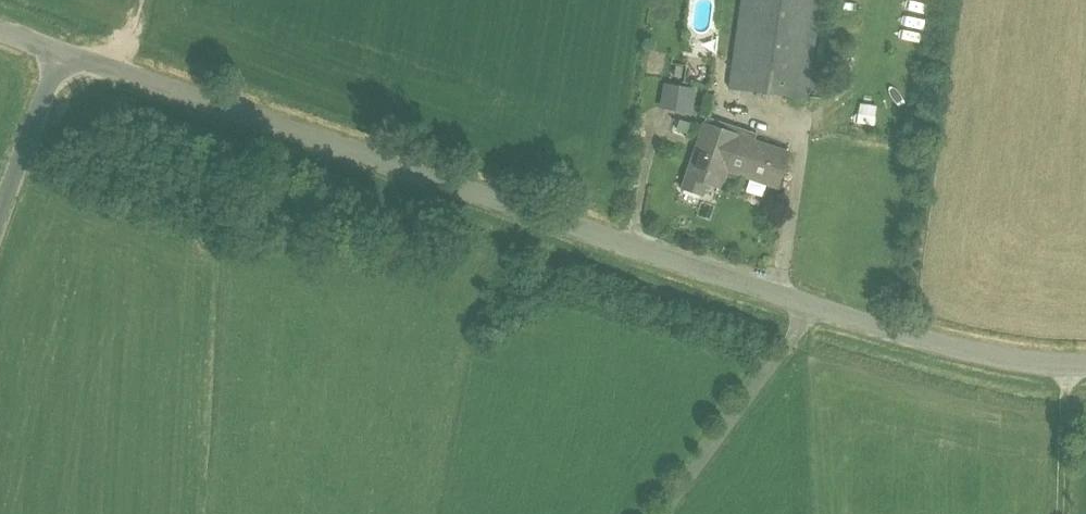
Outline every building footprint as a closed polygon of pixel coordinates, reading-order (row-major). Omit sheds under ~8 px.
[(768,93),(781,0),(742,0),(729,88),(768,93)] [(768,93),(807,99),(821,0),(781,0),(768,93)] [(909,45),(909,33),(892,33),(892,45),(909,45)] [(681,77),(683,66),(676,65),(674,76),(681,77)] [(714,92),(714,78),(695,77),(694,91),(714,92)] [(667,82),(663,107),(677,110),(681,85),(667,82)] [(676,130),(688,133),(692,123),(680,119),(676,130)] [(723,122),(720,129),(704,123),(682,189),(704,196),(708,183),(722,188),(728,170),(739,135),(742,136),(744,128),(723,122)] [(757,141),(742,136),(739,135),(728,170),(777,187),(789,152),(781,149),(784,142),(760,133),(757,141)]
